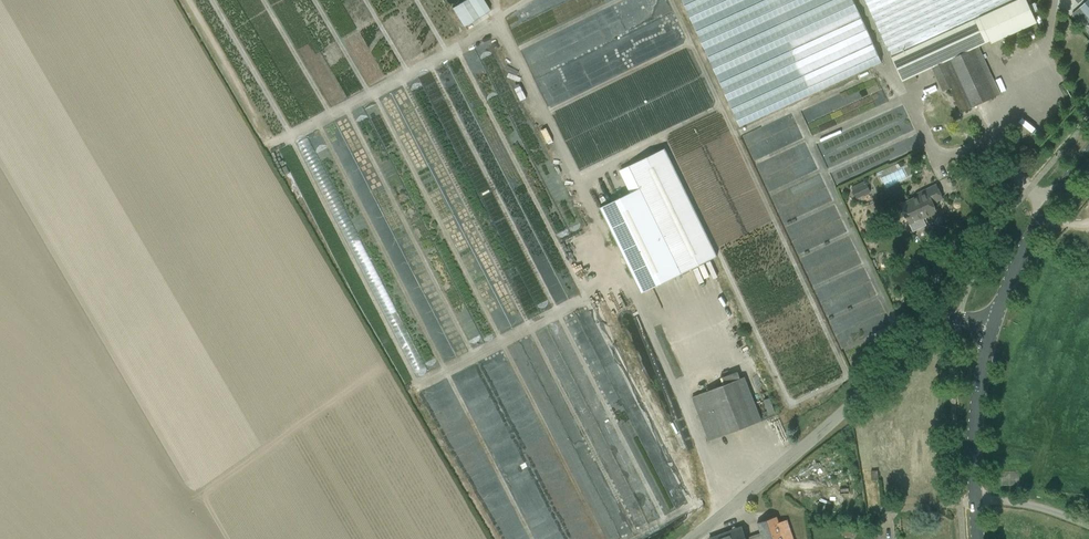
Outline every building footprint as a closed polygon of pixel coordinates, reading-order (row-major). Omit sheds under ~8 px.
[(452,8),(464,27),(479,17),(490,10),(483,0),(465,0),(452,8)] [(740,126),(881,62),(853,0),(682,0),(740,126)] [(891,57),(902,81),(932,67),(942,91),(950,88),(961,112),(995,97),(973,48),(990,40),(991,42),(1036,22),(1032,13),(1029,5),(1026,0),(865,0),(891,57)] [(1081,7),(1088,15),(1088,0),(1073,0),(1068,5),(1075,12),(1081,7)] [(1035,2),(1029,5),(1032,13),(1039,10),(1035,2)] [(665,148),(620,170),(631,192),(599,208),(641,293),(718,256),(665,148)] [(863,196),(858,184),(850,188),(856,200),(863,196)] [(942,198),(935,184),(917,192),(918,195),(901,203),(911,224),(911,223),(910,220),(913,219),(915,218),(920,215),(922,219),(936,212),(932,203),(942,198)] [(761,421),(744,377),(693,396),(710,441),(761,421)] [(764,400),(769,415),(775,413),(770,398),(764,400)] [(639,469),(648,469),(647,457),(638,458),(639,469)] [(872,480),(879,480),(878,470),(871,471),(872,480)] [(1019,484),(1019,474),(1002,475),(1002,485),(1019,484)] [(677,509),(663,481),(650,488),(663,515),(677,509)] [(763,538),(794,538),(788,519),(779,522),(777,516),(758,523),(763,538)] [(742,527),(709,538),(746,538),(742,527)]
